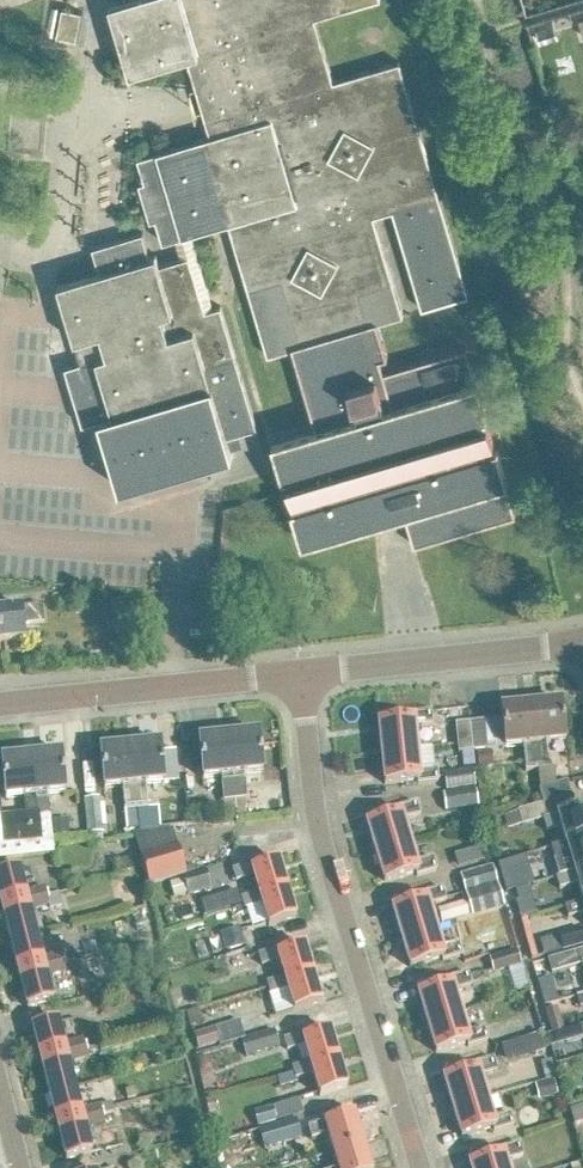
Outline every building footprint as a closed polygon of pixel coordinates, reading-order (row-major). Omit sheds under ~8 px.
[(109,1),(129,70),(186,54),(209,133),(136,154),(143,177),(138,179),(139,184),(149,217),(154,215),(161,238),(173,235),(179,254),(157,260),(154,250),(148,252),(141,228),(91,243),(98,267),(88,270),(56,279),(79,355),(63,359),(81,422),(97,417),(117,485),(232,451),(227,434),(257,425),(235,354),(220,302),(213,305),(191,230),(228,219),(248,286),(268,352),(289,346),(294,345),(316,419),(311,420),(272,432),(276,444),(286,478),(288,478),(296,504),(293,505),(302,534),(303,539),(402,509),(405,509),(414,541),(414,542),(516,512),(505,473),(495,440),(486,412),(475,373),(466,344),(465,344),(384,368),(383,367),(380,356),(386,354),(388,353),(378,321),(378,320),(403,312),(404,312),(394,278),(374,213),(393,207),(395,213),(397,219),(422,306),(428,305),(469,292),(440,193),(437,184),(399,58),(334,78),(315,15),(366,0),(112,0),(109,1)] [(76,37),(81,9),(61,5),(56,33),(76,37)] [(23,642),(22,629),(42,627),(40,610),(0,614),(0,645),(23,642)] [(530,709),(536,773),(549,772),(546,747),(564,745),(560,706),(530,709)] [(525,774),(536,773),(530,709),(500,712),(501,722),(472,725),(474,745),(475,754),(522,749),(525,774)] [(381,756),(414,752),(412,731),(430,729),(428,716),(408,718),(409,721),(377,724),(381,756)] [(458,746),(474,745),(472,725),(456,726),(458,746)] [(228,739),(234,803),(246,802),(244,777),(262,776),(258,736),(228,739)] [(222,804),(234,803),(228,739),(198,742),(202,782),(220,780),(222,804)] [(459,756),(475,754),(474,745),(458,746),(459,756)] [(135,813),(137,813),(147,812),(144,787),(178,784),(175,754),(160,755),(159,746),(128,749),(135,813)] [(139,831),(137,813),(135,813),(128,749),(98,752),(102,792),(120,790),(125,832),(139,831)] [(414,752),(381,756),(384,787),(415,783),(415,786),(435,784),(434,771),(416,773),(414,752)] [(476,771),(491,770),(490,754),(474,756),(476,771)] [(36,823),(49,821),(47,797),(64,795),(60,756),(29,759),(36,823)] [(36,828),(36,823),(29,759),(0,762),(4,802),(22,800),(24,819),(25,828),(36,828)] [(447,794),(473,790),(470,775),(444,779),(447,794)] [(572,798),(568,783),(552,788),(540,792),(544,807),(572,798)] [(445,815),(477,810),(474,791),(442,796),(445,815)] [(99,800),(83,802),(87,837),(88,837),(89,845),(102,844),(101,836),(103,835),(99,800)] [(374,855),(407,846),(401,825),(419,819),(415,807),(393,813),(394,816),(365,825),(374,855)] [(547,820),(544,807),(517,815),(521,828),(541,822),(545,834),(558,830),(564,847),(582,841),(582,809),(547,820)] [(155,811),(147,812),(137,813),(139,831),(140,835),(157,833),(155,811)] [(36,823),(36,828),(25,828),(24,819),(7,820),(0,821),(0,861),(53,856),(49,821),(36,823)] [(549,852),(558,880),(574,875),(582,873),(582,841),(564,847),(549,852)] [(407,846),(374,855),(383,885),(413,876),(414,880),(435,874),(432,862),(413,867),(407,846)] [(148,888),(185,877),(177,849),(140,861),(148,888)] [(506,896),(529,889),(521,862),(498,868),(506,896)] [(259,900),(286,892),(277,864),(252,872),(251,867),(233,873),(236,883),(253,878),(258,895),(259,900)] [(503,911),(491,869),(459,878),(471,920),(503,911)] [(47,899),(44,890),(24,895),(18,871),(0,876),(0,906),(1,911),(47,899)] [(67,885),(81,881),(78,872),(64,876),(67,885)] [(183,883),(169,887),(173,899),(187,895),(188,898),(210,892),(205,872),(182,879),(183,883)] [(555,881),(558,893),(577,887),(582,904),(582,873),(574,875),(558,880),(555,881)] [(517,904),(530,900),(527,890),(514,894),(517,904)] [(259,900),(258,895),(241,900),(244,911),(261,906),(268,929),(294,921),(286,892),(259,900)] [(400,941),(433,931),(426,909),(445,904),(441,892),(420,898),(421,901),(391,910),(400,941)] [(10,944),(35,938),(29,914),(49,909),(50,912),(63,909),(60,896),(58,896),(1,911),(10,944)] [(582,904),(563,910),(567,921),(582,916),(582,904)] [(433,931),(400,941),(409,971),(439,962),(440,965),(461,958),(458,947),(440,952),(433,931)] [(582,948),(582,943),(580,933),(557,939),(561,954),(582,948)] [(241,937),(221,942),(225,956),(244,951),(241,937)] [(18,977),(63,966),(61,957),(41,962),(36,939),(35,938),(10,944),(18,977)] [(285,985),(311,977),(303,949),(276,957),(275,951),(257,957),(260,967),(278,961),(283,979),(285,985)] [(521,968),(515,952),(488,961),(493,977),(521,968)] [(552,976),(582,967),(579,953),(548,962),(552,976)] [(63,966),(18,977),(27,1011),(52,1004),(46,980),(66,975),(63,966)] [(285,985),(283,979),(266,984),(269,995),(286,990),(293,1013),(320,1005),(311,977),(285,985)] [(426,1026),(459,1016),(452,994),(470,989),(467,977),(445,983),(446,986),(417,995),(426,1026)] [(459,1016),(426,1026),(435,1056),(464,1047),(465,1050),(487,1044),(484,1032),(465,1037),(459,1016)] [(40,1062),(85,1051),(83,1042),(63,1047),(57,1023),(31,1029),(40,1062)] [(564,1034),(567,1045),(582,1040),(582,1028),(564,1034)] [(213,1031),(193,1037),(198,1053),(218,1047),(213,1031)] [(244,1058),(279,1049),(274,1032),(239,1042),(244,1058)] [(310,1071),(337,1062),(329,1034),(301,1042),(300,1036),(282,1042),(286,1053),(303,1048),(308,1064),(310,1071)] [(509,1066),(543,1061),(540,1037),(505,1042),(509,1066)] [(48,1096),(74,1089),(68,1066),(87,1061),(85,1051),(40,1062),(48,1096)] [(310,1071),(308,1064),(291,1069),(293,1075),(276,1080),(279,1089),(296,1085),(295,1081),(311,1076),(319,1100),(346,1091),(337,1062),(310,1071)] [(451,1111),(485,1101),(478,1080),(496,1074),(493,1063),(471,1069),(472,1072),(442,1081),(451,1111)] [(57,1129),(102,1117),(115,1114),(113,1105),(80,1113),(74,1089),(48,1096),(57,1129)] [(485,1101),(451,1111),(460,1141),(491,1132),(492,1136),(513,1129),(509,1116),(491,1122),(485,1101)] [(257,1130),(277,1125),(273,1109),(253,1114),(257,1130)] [(331,1155),(362,1145),(353,1115),(306,1130),(310,1143),(326,1138),(331,1155)] [(102,1117),(57,1129),(65,1162),(91,1155),(85,1131),(104,1126),(102,1117)] [(296,1125),(259,1136),(265,1155),(302,1144),(296,1125)] [(362,1145),(331,1155),(335,1167),(369,1167),(362,1145)] [(504,1164),(522,1159),(518,1147),(497,1153),(498,1157),(468,1166),(469,1167),(505,1167),(504,1164)]
